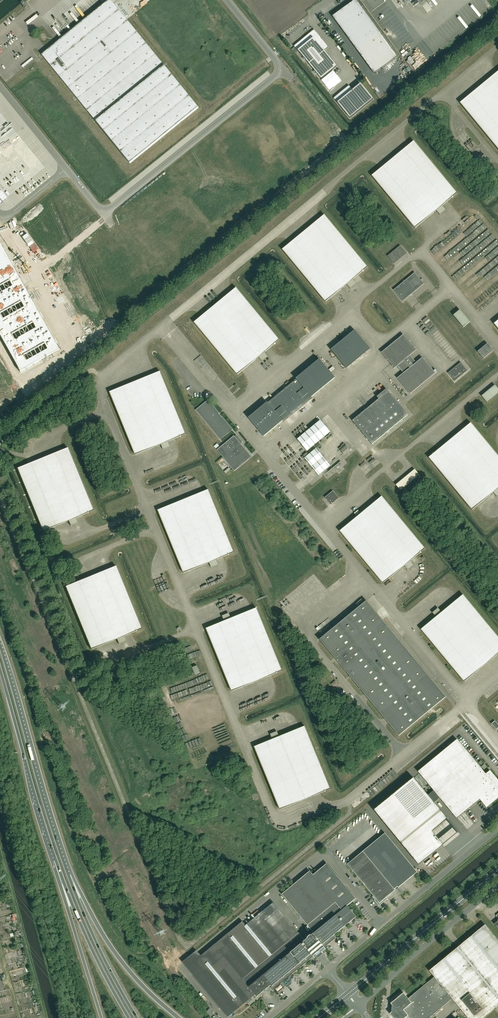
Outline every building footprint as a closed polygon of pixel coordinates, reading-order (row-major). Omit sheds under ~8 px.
[(42,55),(130,163),(198,108),(111,0),(109,0),(94,12),(83,21),(71,31),(42,55)] [(356,49),(374,73),(397,57),(379,32),(356,0),(355,0),(333,16),(356,49)] [(324,50),(328,47),(314,30),(294,46),(298,51),(298,50),(321,79),(337,66),(324,50)] [(461,103),(497,149),(497,72),(484,83),(460,103),(461,103)] [(349,85),(334,98),(337,103),(350,118),(373,99),(361,83),(353,90),(349,85)] [(457,193),(414,141),(392,159),(372,176),(415,228),(432,214),(436,210),(440,215),(446,210),(442,206),(448,201),(457,193)] [(356,277),(358,275),(368,267),(325,215),(320,219),(306,230),(292,242),(282,250),(326,302),(330,298),(347,284),(351,288),(356,284),(353,280),(356,277)] [(445,228),(447,231),(454,225),(452,222),(445,228)] [(0,245),(0,337),(20,372),(59,350),(0,245)] [(394,263),(406,253),(400,246),(388,256),(394,263)] [(403,301),(424,284),(415,272),(394,290),(403,301)] [(236,288),(232,291),(217,303),(194,322),(237,375),(259,357),(262,361),(268,357),(264,352),(269,349),(280,340),(236,288)] [(470,322),(460,310),(453,315),(463,327),(470,322)] [(347,368),(370,349),(355,330),(331,349),(347,368)] [(410,394),(435,373),(422,357),(416,362),(410,355),(416,350),(403,334),(382,352),(394,368),(398,365),(404,373),(397,378),(410,394)] [(484,358),(494,350),(488,343),(478,351),(484,358)] [(312,397),(335,378),(320,359),(296,378),(297,379),(268,403),(267,402),(248,418),(264,436),(283,421),(284,422),(313,398),(312,397)] [(455,381),(468,370),(461,362),(448,373),(455,381)] [(172,440),(186,434),(160,371),(134,382),(110,392),(136,455),(161,444),(163,449),(170,446),(168,441),(172,440)] [(497,394),(497,388),(495,385),(482,396),(487,403),(497,394)] [(388,391),(352,420),(372,444),(408,414),(388,391)] [(221,439),(232,429),(221,417),(218,414),(219,413),(208,401),(197,410),(221,439)] [(309,426),(311,428),(322,419),(319,415),(317,417),(316,416),(310,421),(312,423),(309,426)] [(307,451),(330,432),(321,420),(297,439),(307,451)] [(485,498),(493,492),(496,496),(497,495),(497,455),(471,422),(457,434),(429,457),(472,510),(485,498)] [(235,470),(250,457),(240,444),(243,442),(236,435),(218,450),(235,470)] [(346,455),(353,452),(350,445),(343,448),(346,455)] [(68,448),(62,450),(50,455),(28,464),(17,468),(43,531),(48,529),(60,524),(69,521),(71,526),(77,523),(75,518),(82,515),(93,511),(68,448)] [(330,466),(316,448),(304,458),(319,475),(322,472),(330,466)] [(419,474),(415,469),(396,484),(400,490),(419,474)] [(158,510),(183,573),(184,573),(202,566),(209,562),(211,568),(218,565),(216,560),(223,557),(234,552),(209,490),(199,494),(158,510)] [(331,505),(339,498),(333,490),(325,497),(331,505)] [(340,531),(383,583),(396,572),(404,565),(408,569),(413,565),(410,561),(425,548),(382,496),(367,508),(340,531)] [(124,636),(142,629),(116,566),(102,572),(66,586),(91,649),(107,643),(117,639),(119,643),(126,641),(124,636)] [(497,655),(497,654),(497,637),(463,595),(451,604),(442,612),(438,608),(433,613),(436,617),(421,629),(464,682),(476,672),(497,655)] [(385,718),(388,722),(399,736),(446,697),(435,683),(432,679),(413,656),(382,620),(381,618),(377,613),(366,600),(350,614),(319,639),(319,640),(335,658),(339,663),(349,676),(351,677),(365,695),(368,698),(385,718)] [(232,691),(266,677),(283,671),(257,608),(240,615),(231,618),(229,614),(222,616),(224,621),(206,628),(232,691)] [(301,801),(320,793),(331,789),(305,726),(287,733),(279,737),(277,732),(270,735),(272,739),(254,747),(280,809),(301,801)] [(457,739),(418,771),(437,795),(447,806),(455,800),(464,812),(480,799),(486,807),(497,797),(497,780),(490,770),(486,774),(457,739)] [(432,831),(447,819),(414,778),(374,810),(419,865),(443,844),(432,831)] [(417,872),(385,833),(347,864),(376,899),(375,899),(379,904),(384,900),(383,899),(395,890),(394,889),(397,886),(398,887),(417,872)] [(327,863),(313,875),(342,910),(347,906),(356,898),(327,863)] [(313,875),(310,871),(282,894),(314,933),(311,935),(310,935),(307,937),(307,938),(305,940),(298,932),(284,944),(291,952),(263,975),(271,984),(270,985),(271,985),(275,989),(313,957),(314,958),(317,956),(318,957),(322,954),(321,953),(326,948),(325,947),(336,938),(333,935),(356,917),(347,906),(342,910),(313,875)] [(206,963),(193,974),(228,1017),(251,998),(245,990),(263,975),(291,952),(284,944),(298,932),(273,902),(246,925),(243,921),(201,956),(206,963)] [(468,938),(429,971),(434,977),(408,998),(404,993),(391,1003),(392,1005),(392,1006),(391,1007),(391,1009),(391,1010),(391,1012),(390,1013),(393,1017),(405,1017),(408,1015),(410,1017),(428,1017),(452,998),(456,1003),(468,1017),(482,1017),(497,1005),(497,940),(485,924),(480,929),(478,927),(466,936),(468,938)] [(271,984),(263,975),(245,990),(251,998),(255,995),(257,996),(271,985),(270,985),(271,984)]
